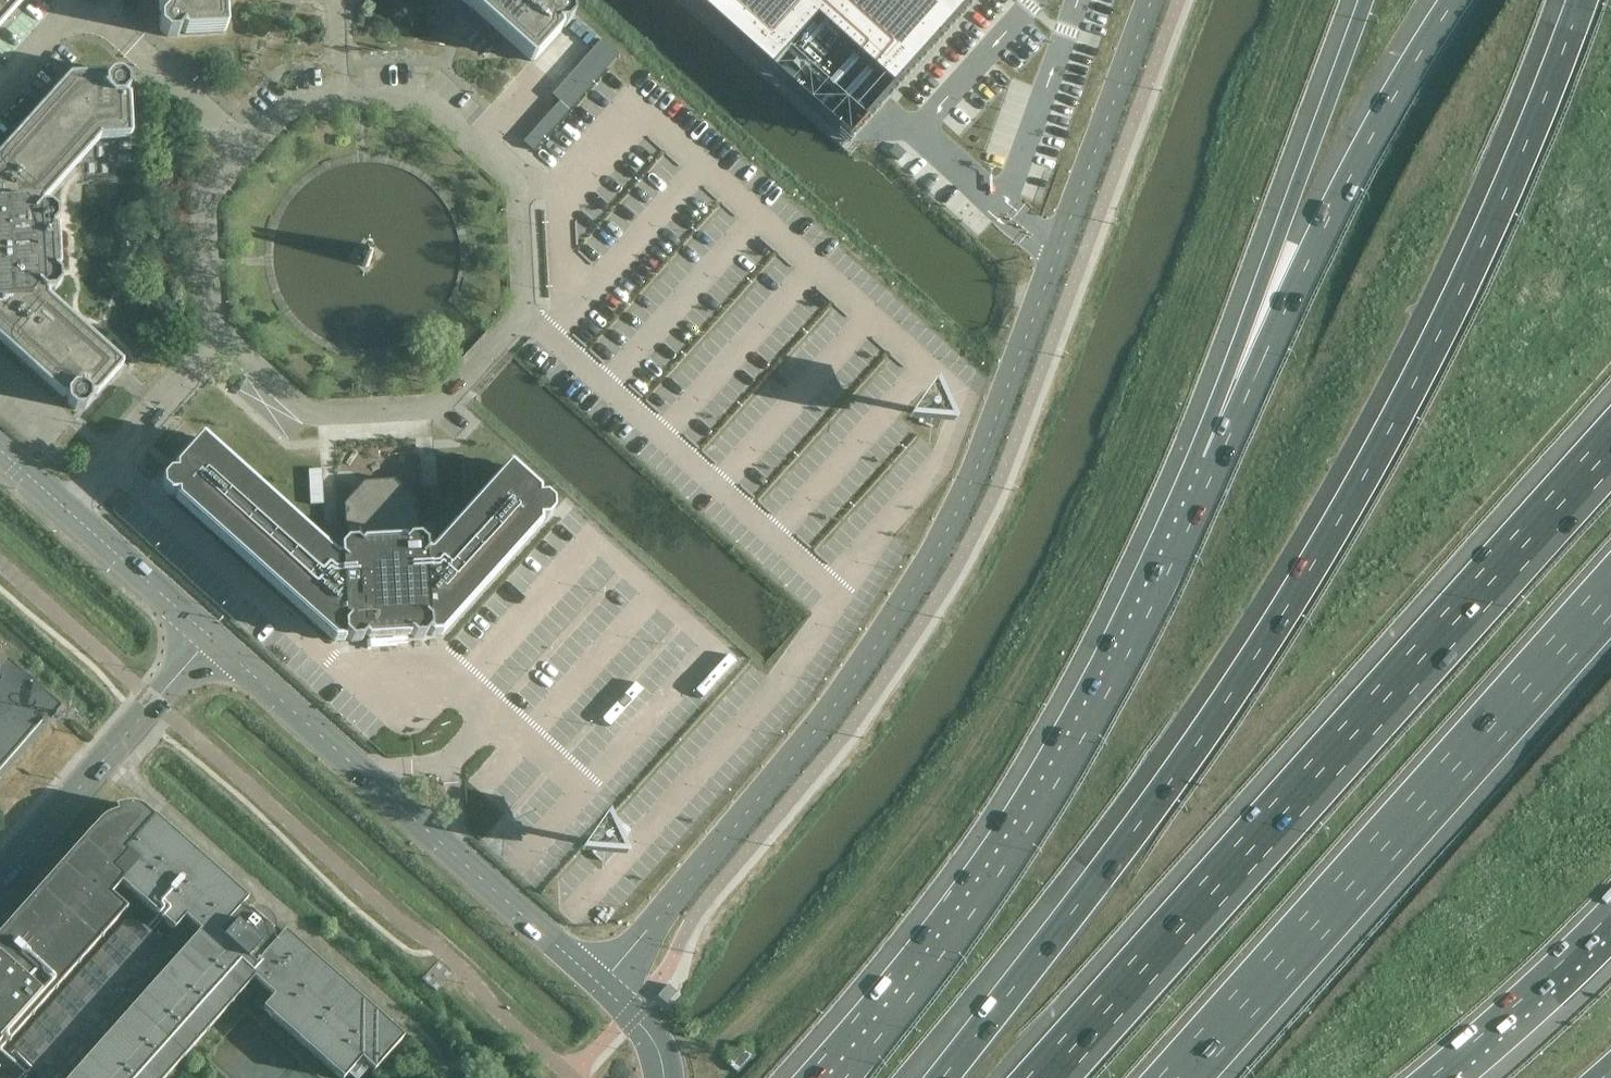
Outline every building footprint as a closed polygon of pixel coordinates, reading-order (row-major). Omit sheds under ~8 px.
[(20,0),(0,0),(0,23),(20,0)] [(160,12),(164,15),(160,20),(160,30),(168,37),(177,36),(182,31),(185,34),(223,32),(225,30),(223,1),(224,0),(160,0),(160,12)] [(531,61),(533,61),(559,32),(559,28),(565,27),(572,20),(571,10),(564,3),(557,4),(557,0),(463,0),(531,61)] [(847,140),(972,0),(691,0),(847,140)] [(570,105),(621,52),(604,36),(554,89),(570,105)] [(63,396),(68,396),(68,403),(75,410),(85,409),(92,402),(92,395),(96,395),(121,367),(121,364),(48,297),(47,293),(54,293),(61,285),(61,275),(56,271),(59,269),(57,229),(54,227),(58,223),(57,213),(50,206),(43,206),(43,202),(99,139),(129,137),(131,135),(129,97),(125,94),(130,89),(129,79),(122,73),(112,73),(107,78),(104,75),(70,77),(0,154),(0,340),(63,396)] [(537,147),(569,104),(558,96),(526,139),(537,147)] [(169,471),(162,478),(163,488),(170,495),(177,495),(177,499),(335,641),(343,640),(346,637),(351,642),(361,641),(365,637),(368,639),(406,637),(407,637),(410,634),(414,638),(415,638),(424,638),(429,633),(432,636),(441,635),(541,524),(540,519),(547,519),(554,512),(553,502),(546,496),(539,496),(539,491),(510,466),(508,466),(467,511),(462,516),(429,553),(426,551),(426,545),(419,538),(411,538),(418,530),(416,500),(394,480),(364,482),(344,504),(346,534),(337,527),(326,527),(327,549),(299,523),(293,518),(203,438),(200,438),(175,466),(175,471),(169,471)] [(42,721),(40,719),(44,714),(31,703),(37,696),(40,692),(25,680),(16,690),(2,679),(0,681),(0,770),(42,721)] [(0,934),(0,1077),(165,1077),(253,979),(274,998),(264,1010),(340,1077),(346,1077),(361,1061),(374,1072),(403,1039),(284,933),(282,936),(245,903),(247,900),(155,818),(154,819),(145,811),(141,808),(131,805),(121,806),(116,808),(117,813),(109,816),(103,820),(98,823),(91,832),(0,934)] [(668,984),(658,996),(667,1004),(678,993),(668,984)] [(742,1045),(727,1062),(739,1073),(754,1055),(742,1045)]
